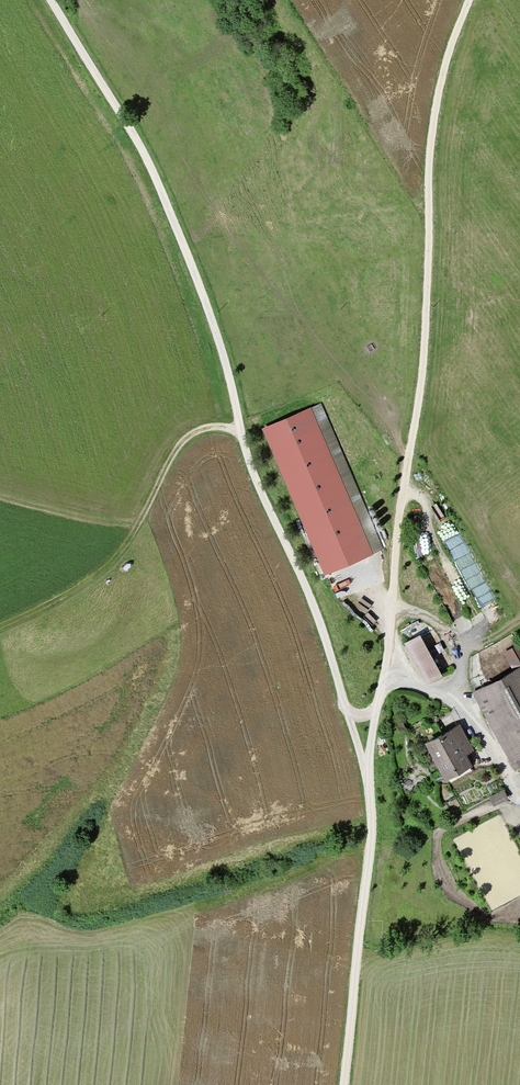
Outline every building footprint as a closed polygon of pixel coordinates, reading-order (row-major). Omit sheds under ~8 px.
[(369,552),(309,408),(263,427),(323,571),(369,552)] [(417,634),(404,642),(426,682),(440,674),(417,634)] [(475,693),(511,760),(509,761),(513,769),(517,766),(519,771),(519,669),(475,693)] [(467,762),(460,749),(467,746),(461,733),(453,737),(450,730),(427,743),(444,774),(467,762)] [(502,807),(508,804),(502,791),(496,794),(502,807)]
